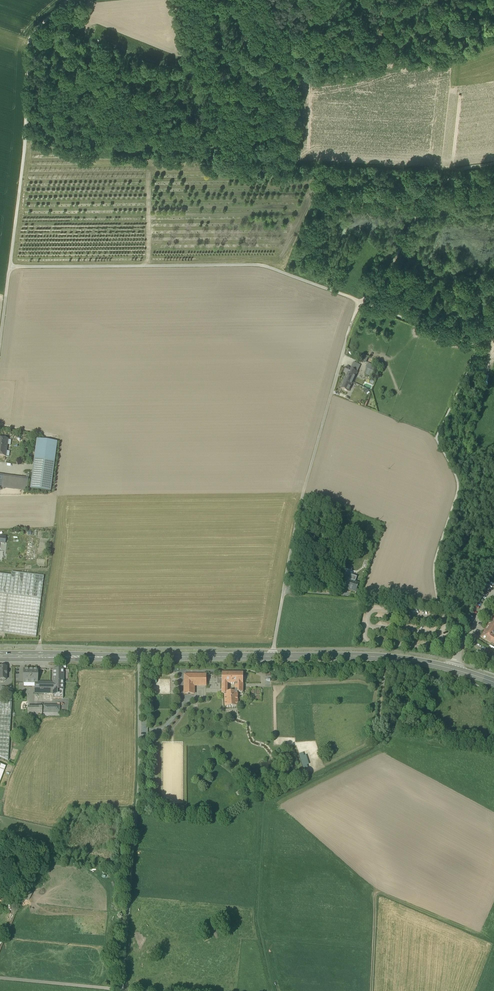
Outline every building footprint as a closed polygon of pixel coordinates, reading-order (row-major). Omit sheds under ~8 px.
[(350,370),(357,373),(360,366),(354,363),(350,370)] [(341,389),(348,392),(351,387),(350,386),(357,373),(350,370),(346,368),(343,372),(347,375),(343,383),(344,384),(341,389)] [(30,489),(50,492),(57,442),(37,440),(30,489)] [(1,487),(26,491),(28,479),(2,475),(2,476),(1,487)] [(41,599),(44,576),(11,572),(11,575),(0,574),(0,594),(41,599)] [(343,584),(346,586),(348,580),(355,582),(357,577),(346,573),(342,584),(343,585),(343,584)] [(359,583),(355,582),(348,580),(346,586),(345,588),(356,592),(359,583)] [(41,599),(0,594),(0,613),(38,618),(41,599)] [(38,618),(0,613),(0,632),(36,637),(38,618)] [(493,645),(493,615),(481,638),(493,645)] [(35,683),(37,683),(37,682),(37,669),(23,669),(23,683),(35,683)] [(53,670),(53,683),(53,694),(53,699),(63,699),(63,670),(53,670)] [(222,674),(222,684),(227,684),(238,684),(244,684),(243,673),(222,674)] [(185,694),(194,694),(194,686),(206,686),(206,675),(185,675),(185,694)] [(35,693),(53,694),(53,683),(37,682),(37,683),(35,683),(35,693)] [(238,692),(227,692),(225,693),(225,695),(225,707),(238,707),(238,693),(238,692)] [(8,760),(11,701),(4,701),(4,702),(0,702),(0,757),(8,760)] [(43,716),(48,716),(48,713),(59,713),(60,706),(43,705),(43,716)] [(27,716),(42,716),(42,708),(27,708),(27,716)] [(303,753),(299,754),(304,769),(308,768),(307,765),(309,765),(306,755),(304,756),(303,753)]
